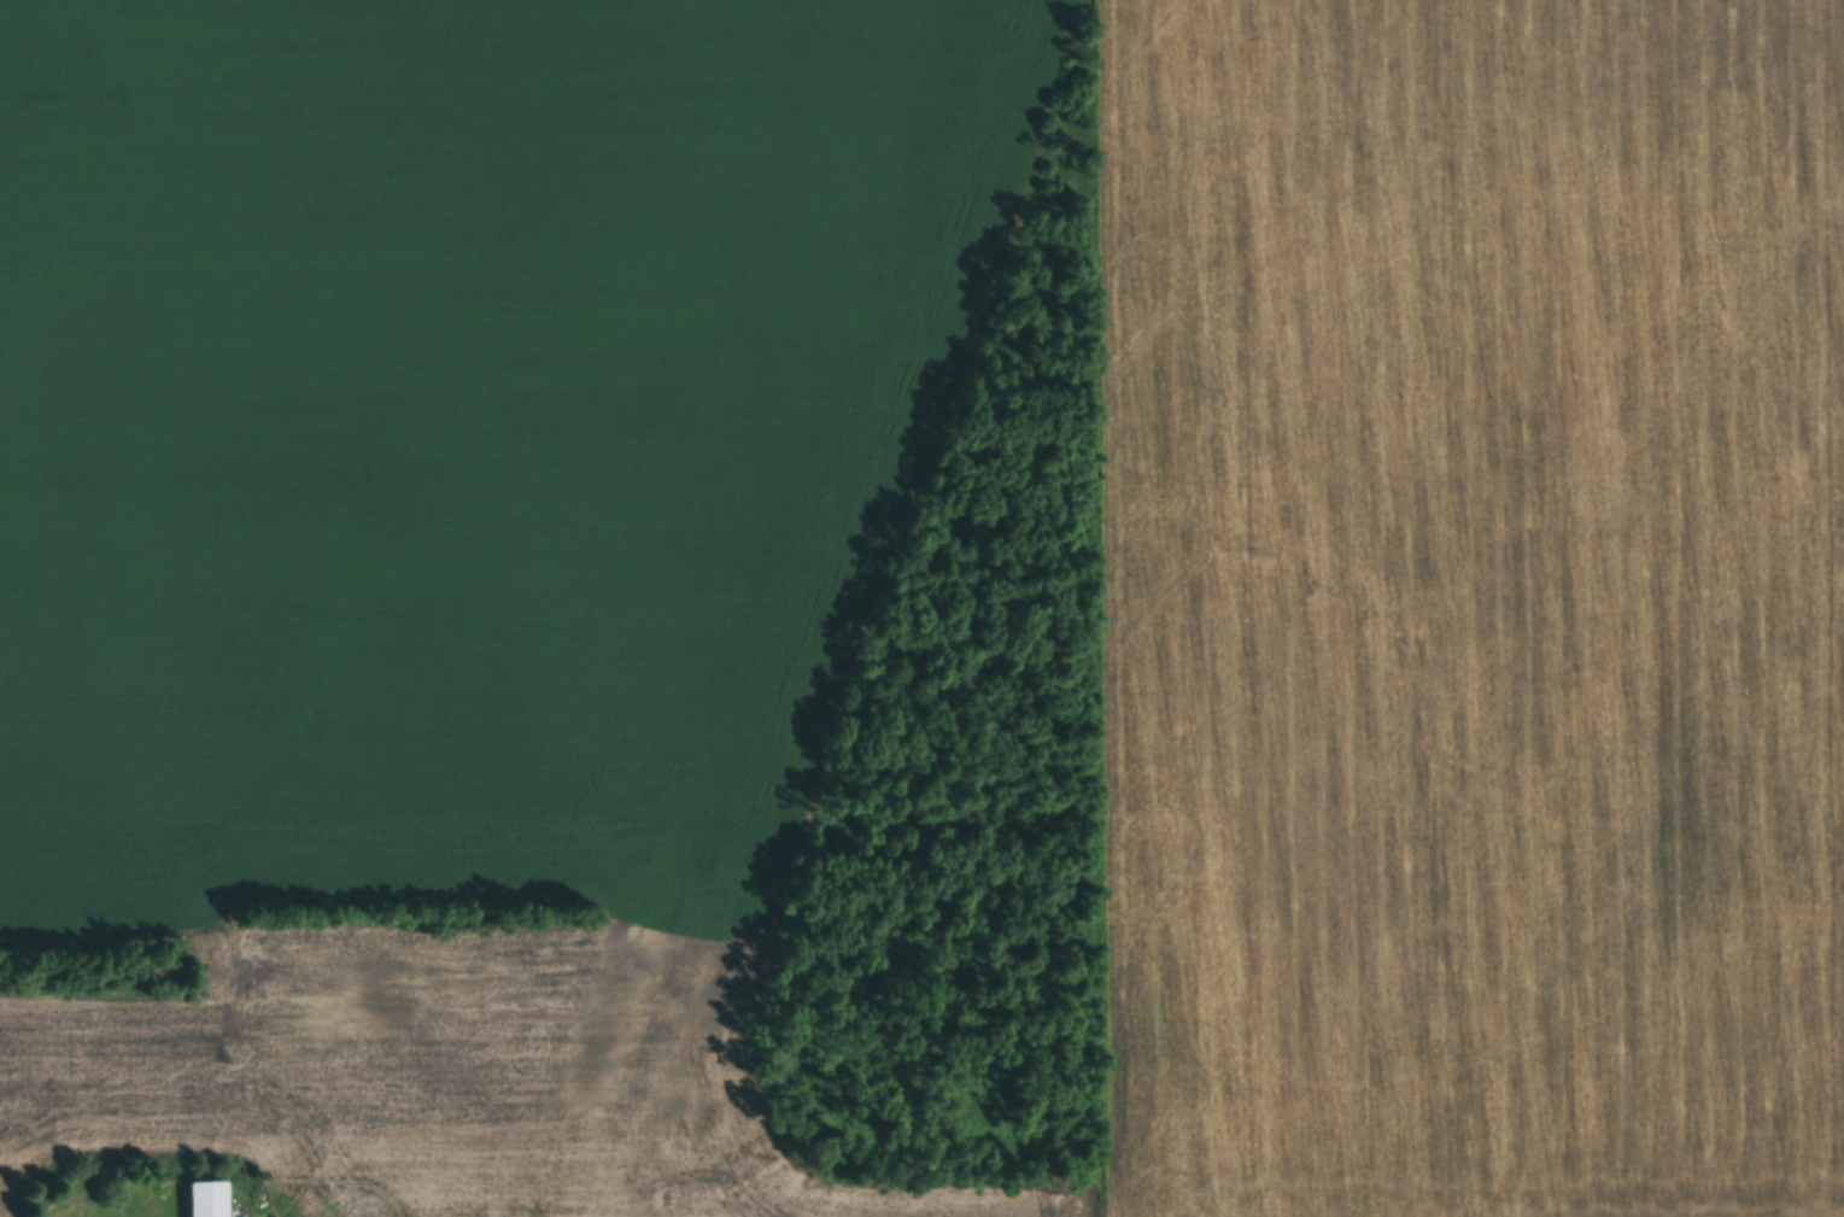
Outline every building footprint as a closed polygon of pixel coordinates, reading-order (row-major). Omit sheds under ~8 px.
[(187,1216),(225,1216),(225,1182),(187,1182),(187,1216)]
